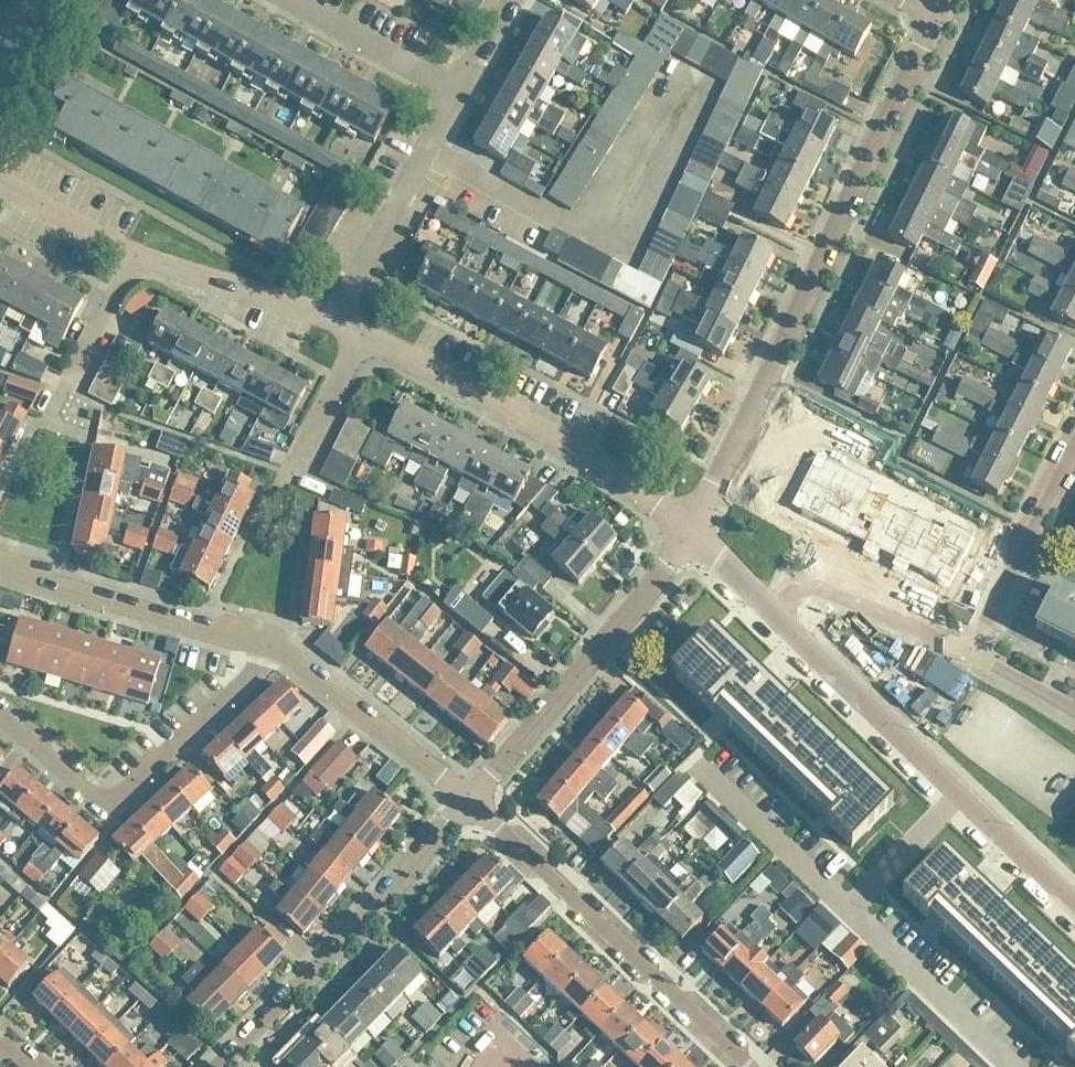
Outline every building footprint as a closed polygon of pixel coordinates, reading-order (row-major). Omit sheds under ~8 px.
[(100,6),(123,18),(126,13),(129,6),(118,0),(103,0),(100,6)] [(129,6),(126,13),(138,19),(140,15),(163,27),(178,0),(133,0),(129,6)] [(163,27),(160,32),(173,39),(175,34),(197,46),(219,7),(207,0),(178,0),(163,27)] [(445,13),(452,0),(422,0),(445,13)] [(476,12),(482,0),(455,0),(476,12)] [(590,12),(598,0),(570,0),(590,12)] [(622,0),(600,0),(624,15),(630,5),(622,0)] [(754,0),(751,0),(743,15),(752,20),(761,4),(776,13),(780,15),(789,0),(757,0),(756,1),(754,0)] [(776,13),(767,28),(777,34),(786,19),(801,27),(804,29),(821,0),(789,0),(780,15),(776,13)] [(791,43),(775,71),(785,77),(801,48),(810,32),(824,41),(828,43),(848,9),(847,8),(844,12),(830,4),(833,0),(832,0),(821,0),(804,29),(801,27),(791,43)] [(995,21),(1021,34),(1028,21),(1061,37),(1066,28),(1011,0),(1005,0),(995,21)] [(1066,28),(1071,18),(1055,9),(1056,8),(1040,0),(1011,0),(1066,28)] [(219,7),(197,46),(195,51),(206,57),(209,52),(233,65),(254,26),(219,7)] [(806,72),(800,85),(824,97),(831,84),(817,77),(824,62),(830,52),(837,56),(841,50),(853,57),(870,27),(854,18),(857,14),(848,9),(845,13),(828,43),(824,41),(815,56),(806,72)] [(658,16),(640,45),(633,58),(630,61),(652,75),(667,51),(668,52),(680,28),(658,16)] [(94,17),(87,28),(111,40),(117,29),(94,17)] [(545,18),(531,44),(586,76),(593,65),(578,56),(586,42),(545,18)] [(995,21),(983,45),(1009,59),(1042,75),(1048,64),(1031,56),(1038,43),(1021,34),(995,21)] [(254,26),(233,65),(230,70),(241,77),(244,72),(267,84),(288,45),(254,26)] [(680,28),(668,52),(681,59),(693,35),(680,28)] [(619,32),(614,40),(612,44),(633,58),(640,45),(619,32)] [(708,43),(693,35),(681,59),(696,67),(708,43)] [(115,43),(112,50),(346,179),(346,178),(353,166),(161,60),(149,54),(119,37),(115,43)] [(722,51),(708,43),(696,67),(710,75),(722,51)] [(586,76),(531,44),(516,69),(546,87),(555,71),(581,86),(586,76)] [(288,45),(267,84),(264,89),(276,96),(278,91),(301,103),(323,64),(288,45)] [(1009,59),(983,45),(971,68),(998,82),(1011,89),(1018,75),(1038,84),(1042,75),(1009,59)] [(722,51),(710,75),(725,83),(736,59),(736,58),(722,51)] [(736,59),(725,83),(717,98),(743,110),(761,71),(736,59)] [(630,61),(626,68),(623,73),(645,86),(652,75),(630,61)] [(323,64),(301,103),(299,108),(310,115),(313,110),(336,123),(357,83),(323,64)] [(137,71),(127,65),(123,73),(134,78),(137,71)] [(992,94),(1025,110),(1031,98),(1011,89),(998,82),(971,68),(959,92),(986,105),(992,94)] [(546,87),(516,69),(502,94),(558,126),(564,116),(538,101),(546,87)] [(616,84),(617,83),(593,69),(588,77),(612,91),(616,84)] [(623,73),(617,83),(616,84),(638,98),(645,86),(623,73)] [(1070,73),(1065,85),(1074,90),(1074,76),(1070,73)] [(760,86),(785,96),(789,86),(764,76),(760,86)] [(302,213),(64,81),(52,103),(65,110),(53,131),(278,255),(302,213)] [(357,83),(336,123),(333,127),(345,134),(348,129),(372,143),(394,104),(357,83)] [(616,84),(612,91),(609,96),(631,109),(638,98),(616,84)] [(768,113),(763,124),(822,153),(835,126),(819,118),(826,104),(798,90),(791,104),(803,111),(795,127),(768,113)] [(193,102),(173,91),(169,98),(189,109),(193,102)] [(850,93),(840,109),(864,124),(874,108),(850,93)] [(502,94),(488,119),(518,136),(526,122),(552,137),(558,126),(502,94)] [(1056,110),(1067,116),(1073,103),(1056,95),(1050,107),(1056,110)] [(631,109),(609,96),(602,106),(624,120),(631,109)] [(743,110),(717,98),(711,112),(737,123),(743,110)] [(271,117),(285,124),(292,111),(278,104),(271,117)] [(624,120),(602,106),(595,118),(617,132),(624,120)] [(1014,117),(1008,129),(1050,150),(1068,116),(1056,110),(1049,123),(1035,117),(1032,126),(1014,117)] [(711,112),(699,137),(725,149),(737,123),(711,112)] [(763,124),(746,116),(741,127),(785,149),(777,164),(809,179),(822,153),(763,124)] [(948,117),(935,142),(1000,174),(1006,177),(1011,165),(976,148),(986,128),(960,116),(957,121),(948,117)] [(595,118),(588,129),(610,143),(617,132),(595,118)] [(518,136),(488,119),(473,144),(505,163),(499,174),(522,187),(526,179),(535,165),(510,151),(518,136)] [(249,132),(229,121),(225,129),(245,140),(249,132)] [(1073,121),(1062,144),(1074,150),(1074,122),(1073,121)] [(610,143),(588,129),(582,140),(603,154),(610,143)] [(699,137),(687,162),(713,174),(725,149),(699,137)] [(582,140),(574,152),(596,165),(603,154),(582,140)] [(935,142),(924,165),(950,179),(951,176),(968,184),(974,172),(995,182),(1000,174),(962,155),(935,142)] [(304,163),(284,152),(280,160),(301,171),(304,163)] [(596,165),(574,152),(567,163),(589,177),(596,165)] [(713,174),(687,162),(681,174),(707,186),(713,174)] [(589,177),(567,163),(560,174),(582,188),(589,177)] [(744,165),(739,175),(796,204),(809,179),(777,164),(770,178),(744,165)] [(924,165),(912,189),(971,218),(976,208),(960,199),(944,191),(950,179),(924,165)] [(1060,185),(1074,192),(1074,172),(1069,169),(1060,185)] [(582,188),(560,174),(553,185),(575,199),(582,188)] [(681,174),(675,187),(701,199),(704,192),(707,186),(681,174)] [(796,204),(739,175),(733,187),(759,200),(752,215),(783,230),(796,204)] [(1031,187),(1013,178),(1008,188),(1026,197),(1031,187)] [(522,187),(539,198),(544,189),(526,179),(522,187)] [(345,208),(351,197),(328,184),(321,196),(345,208)] [(1063,195),(1042,184),(1035,199),(1056,210),(1063,195)] [(575,199),(553,185),(547,196),(568,210),(575,199)] [(701,199),(675,187),(669,200),(695,212),(699,204),(701,199)] [(901,211),(900,213),(942,235),(950,219),(967,228),(967,227),(981,234),(985,225),(971,218),(912,189),(901,211)] [(704,192),(701,199),(699,204),(726,218),(732,205),(704,192)] [(338,220),(345,208),(321,196),(315,207),(338,220)] [(695,212),(669,200),(664,212),(690,224),(693,216),(695,212)] [(699,204),(695,212),(693,216),(721,229),(726,218),(699,204)] [(1030,204),(1023,220),(1047,231),(1054,216),(1030,204)] [(471,239),(478,227),(439,206),(433,218),(471,239)] [(315,207),(308,219),(332,232),(338,220),(315,207)] [(690,224),(664,212),(657,225),(684,237),(690,224)] [(900,213),(889,236),(915,249),(921,237),(937,245),(938,243),(956,252),(960,243),(942,235),(900,213)] [(308,219),(302,230),(325,243),(332,232),(308,219)] [(684,237),(657,225),(652,237),(678,249),(681,242),(684,237)] [(478,227),(471,239),(488,248),(495,236),(478,227)] [(325,243),(302,230),(296,242),(319,255),(325,243)] [(566,238),(552,231),(543,249),(557,256),(566,238)] [(652,237),(646,249),(672,261),(676,253),(678,249),(652,237)] [(580,245),(567,238),(555,261),(568,268),(580,245)] [(701,251),(758,280),(771,253),(740,238),(733,253),(706,240),(701,251)] [(1034,238),(1029,247),(1025,254),(1040,262),(1049,246),(1034,238)] [(681,242),(678,249),(676,253),(721,275),(714,290),(746,306),(758,280),(701,251),(681,242)] [(509,243),(503,255),(521,265),(543,261),(509,243)] [(439,300),(455,271),(460,262),(426,244),(413,268),(421,272),(414,287),(439,300)] [(593,252),(580,245),(568,268),(581,275),(593,252)] [(1049,246),(1040,262),(1057,271),(1062,262),(1065,255),(1049,246)] [(672,261),(646,249),(640,261),(666,273),(672,261)] [(1067,251),(1065,255),(1062,262),(1074,268),(1074,254),(1067,251)] [(593,252),(581,275),(595,282),(607,260),(593,252)] [(968,282),(983,287),(994,257),(980,252),(968,282)] [(0,259),(0,318),(2,319),(9,307),(8,307),(26,273),(0,259)] [(622,268),(607,260),(595,282),(610,290),(622,268)] [(877,260),(864,286),(923,315),(929,303),(896,287),(903,273),(877,260)] [(543,261),(521,265),(536,273),(543,261)] [(622,268),(610,290),(648,310),(666,273),(640,261),(634,274),(622,268)] [(1072,271),(1064,267),(1061,274),(1068,278),(1061,292),(1074,299),(1074,268),(1072,271)] [(455,271),(439,300),(464,313),(479,283),(455,271)] [(562,271),(556,283),(588,300),(577,279),(562,271)] [(53,287),(26,273),(8,307),(9,307),(24,316),(18,327),(30,334),(36,322),(35,321),(53,287)] [(1033,277),(1026,291),(1043,300),(1050,286),(1033,277)] [(577,279),(588,300),(594,288),(577,279)] [(668,281),(661,296),(674,302),(733,332),(746,306),(714,290),(708,302),(682,290),(683,288),(668,281)] [(504,296),(479,283),(464,313),(489,326),(504,296)] [(864,286),(852,309),(879,322),(892,329),(897,318),(900,320),(903,315),(919,323),(923,315),(864,286)] [(81,302),(53,287),(35,321),(36,322),(52,330),(45,342),(57,348),(81,302)] [(1061,292),(1049,316),(1074,329),(1074,299),(1061,292)] [(504,296),(489,326),(513,338),(528,309),(504,296)] [(610,296),(603,308),(624,319),(616,334),(629,341),(643,314),(631,307),(610,296)] [(1001,324),(1002,322),(1008,311),(984,298),(977,311),(1001,324)] [(674,302),(670,311),(697,324),(689,340),(703,347),(721,356),(733,332),(674,302)] [(528,309),(513,338),(539,351),(554,322),(528,309)] [(852,309),(841,332),(868,345),(883,352),(900,361),(900,360),(911,366),(916,357),(905,351),(873,335),(879,322),(852,309)] [(172,357),(189,325),(164,312),(147,344),(172,357)] [(923,315),(919,323),(933,331),(938,322),(923,315)] [(579,335),(554,322),(539,351),(563,364),(579,335)] [(211,337),(189,325),(172,357),(194,369),(211,337)] [(984,335),(980,344),(979,345),(995,353),(1003,337),(987,330),(984,335)] [(856,369),(865,374),(873,377),(880,363),(895,370),(900,361),(883,352),(868,345),(841,332),(829,356),(856,369)] [(579,335),(563,364),(589,378),(605,349),(579,335)] [(116,336),(105,358),(129,370),(140,347),(116,336)] [(1015,353),(1057,374),(1070,349),(1044,336),(1038,348),(1022,340),(1019,345),(1015,353)] [(211,337),(194,369),(218,381),(235,350),(211,337)] [(1011,361),(1015,353),(1019,345),(1003,337),(995,353),(1011,361)] [(644,363),(638,373),(693,406),(707,380),(691,370),(697,359),(681,349),(674,361),(667,358),(659,372),(644,363)] [(258,362),(235,350),(218,381),(241,394),(258,362)] [(39,381),(46,367),(19,353),(9,371),(39,381)] [(1026,372),(1019,386),(1044,399),(1052,384),(1056,386),(1061,376),(1057,374),(1015,353),(1011,361),(1012,361),(1010,364),(1026,372)] [(856,369),(829,356),(817,379),(854,397),(865,374),(856,369)] [(105,358),(99,370),(123,382),(129,370),(105,358)] [(241,394),(235,406),(259,418),(282,375),(258,362),(241,394)] [(157,384),(166,368),(155,363),(147,378),(157,384)] [(693,406),(638,373),(625,365),(610,390),(624,398),(632,383),(659,398),(650,414),(679,430),(693,406)] [(174,373),(166,368),(157,384),(166,389),(174,373)] [(123,382),(99,370),(93,383),(117,394),(123,382)] [(259,418),(283,431),(306,387),(282,375),(259,418)] [(9,376),(3,391),(16,396),(22,380),(9,376)] [(958,388),(955,393),(971,401),(979,384),(964,376),(958,388)] [(117,394),(93,383),(87,395),(111,406),(117,394)] [(979,384),(971,401),(987,409),(991,402),(995,392),(979,384)] [(1032,423),(1036,425),(1041,415),(1037,413),(1044,399),(1019,386),(1006,410),(1032,423)] [(203,409),(212,393),(202,388),(193,404),(203,409)] [(212,393),(203,409),(213,414),(221,398),(212,393)] [(856,407),(874,416),(878,405),(861,397),(856,407)] [(1001,421),(994,434),(1020,447),(1027,432),(1031,434),(1036,425),(1032,423),(1006,410),(991,402),(987,409),(985,413),(1001,421)] [(7,451),(20,427),(26,414),(7,403),(0,417),(0,447),(7,451)] [(406,461),(429,419),(403,405),(387,435),(375,429),(361,456),(384,468),(392,453),(406,461)] [(343,428),(367,439),(372,428),(349,416),(343,428)] [(833,418),(812,460),(968,542),(990,499),(833,418)] [(454,432),(429,419),(406,461),(421,469),(413,483),(423,489),(454,432)] [(938,425),(930,442),(946,450),(955,433),(938,425)] [(343,428),(337,440),(360,451),(367,439),(343,428)] [(454,432),(423,489),(434,494),(448,469),(462,477),(478,445),(454,432)] [(955,433),(946,450),(962,458),(966,449),(971,441),(955,433)] [(1020,447),(994,434),(988,447),(972,439),(971,441),(966,449),(982,458),(1008,471),(1011,473),(1016,463),(1012,461),(1020,447)] [(248,436),(241,451),(245,452),(270,460),(275,445),(248,436)] [(178,454),(183,442),(173,439),(169,451),(178,454)] [(360,451),(337,440),(331,451),(355,463),(360,451)] [(462,477),(456,488),(471,496),(464,510),(474,515),(503,458),(478,445),(462,477)] [(161,493),(170,470),(149,463),(146,473),(122,468),(125,456),(107,452),(108,449),(98,447),(97,450),(92,449),(86,475),(119,482),(130,484),(130,483),(142,485),(141,486),(161,493)] [(355,463),(331,451),(319,476),(343,487),(355,463)] [(503,458),(474,515),(484,521),(497,495),(512,503),(521,487),(527,475),(529,471),(503,458)] [(1008,471),(982,458),(969,483),(995,496),(1003,480),(1007,482),(1011,473),(1008,471)] [(358,480),(365,467),(358,464),(352,476),(358,480)] [(179,473),(173,490),(192,497),(198,480),(179,473)] [(196,499),(212,507),(241,522),(253,499),(249,497),(251,494),(247,492),(251,483),(229,473),(212,506),(196,499)] [(128,494),(130,484),(119,482),(86,475),(81,499),(113,506),(117,491),(128,494)] [(521,487),(512,503),(524,510),(529,504),(534,499),(546,485),(527,475),(521,487)] [(546,485),(534,499),(529,504),(540,513),(557,493),(547,484),(546,485)] [(161,493),(141,486),(138,496),(158,503),(161,493)] [(192,497),(173,490),(169,501),(188,508),(192,497)] [(327,502),(361,514),(365,501),(332,490),(327,502)] [(412,512),(415,504),(416,502),(399,493),(393,505),(412,512)] [(113,506),(81,499),(76,522),(108,529),(108,530),(118,532),(120,520),(111,518),(113,506)] [(212,507),(196,499),(190,512),(206,520),(201,529),(231,544),(241,522),(212,507)] [(579,509),(568,522),(555,511),(547,520),(596,563),(615,541),(579,509)] [(343,549),(347,523),(316,518),(312,545),(343,549)] [(596,563),(547,520),(539,529),(562,549),(551,562),(577,585),(596,563)] [(108,529),(76,522),(70,549),(74,550),(73,553),(84,555),(84,552),(102,556),(108,530),(108,529)] [(143,541),(147,532),(127,524),(124,533),(143,541)] [(178,535),(159,528),(155,538),(175,544),(178,535)] [(201,529),(190,552),(220,567),(231,544),(201,529)] [(143,541),(124,533),(120,543),(140,550),(143,541)] [(175,544),(155,538),(151,549),(171,555),(175,544)] [(366,541),(364,551),(381,553),(382,543),(366,541)] [(343,549),(312,545),(309,571),(349,576),(353,550),(343,549)] [(181,547),(169,571),(194,583),(192,586),(202,591),(204,587),(208,590),(220,567),(190,552),(181,547)] [(541,588),(550,578),(526,555),(517,566),(541,588)] [(399,575),(409,576),(413,577),(415,558),(402,556),(399,575)] [(1043,570),(1018,626),(1074,652),(1074,584),(1043,570)] [(309,571),(305,597),(333,601),(345,602),(349,576),(309,571)] [(518,585),(497,609),(506,616),(531,638),(535,632),(539,635),(547,625),(544,622),(551,613),(526,592),(518,585)] [(396,630),(386,622),(364,649),(385,666),(432,606),(424,600),(424,599),(419,595),(408,609),(409,613),(396,630)] [(333,601),(305,597),(302,623),(330,627),(333,601)] [(374,622),(386,607),(373,598),(362,613),(374,622)] [(469,600),(458,614),(481,633),(493,619),(469,600)] [(432,606),(385,666),(405,681),(426,654),(415,645),(440,613),(432,606)] [(34,670),(47,625),(18,617),(5,662),(34,670)] [(47,625),(34,670),(62,678),(75,633),(47,625)] [(466,629),(451,647),(459,653),(473,635),(466,629)] [(75,633),(62,678),(90,687),(103,642),(75,633)] [(684,668),(675,677),(712,713),(723,702),(837,811),(826,822),(851,846),(886,808),(877,800),(883,794),(819,733),(716,634),(707,643),(701,638),(678,662),(684,668)] [(446,670),(424,697),(444,712),(466,685),(456,677),(483,642),(473,635),(459,653),(446,670)] [(131,650),(103,642),(90,687),(118,695),(131,650)] [(131,650),(118,695),(146,703),(149,695),(160,699),(169,667),(158,663),(159,658),(131,650)] [(426,654),(405,681),(424,697),(446,670),(426,654)] [(513,671),(505,665),(493,681),(500,687),(513,671)] [(513,671),(500,687),(508,694),(512,689),(526,701),(537,687),(519,673),(518,675),(513,671)] [(262,703),(281,724),(301,706),(281,685),(262,703)] [(466,685),(444,712),(465,729),(487,702),(495,693),(486,686),(478,695),(466,685)] [(495,693),(487,702),(465,729),(486,746),(508,718),(488,703),(496,693),(495,693)] [(623,697),(606,717),(645,751),(652,744),(642,735),(652,723),(659,729),(668,719),(645,699),(637,709),(623,697)] [(281,724),(262,703),(243,720),(262,741),(281,724)] [(606,717),(588,738),(611,758),(622,745),(639,759),(645,751),(606,717)] [(312,757),(319,750),(334,733),(320,719),(298,742),(312,757)] [(262,741),(243,720),(223,739),(242,760),(261,780),(272,769),(253,750),(262,741)] [(611,758),(588,738),(570,759),(609,793),(616,785),(600,770),(611,758)] [(242,760),(223,739),(203,757),(222,778),(223,777),(231,787),(242,776),(234,767),(242,760)] [(312,757),(298,742),(290,751),(305,764),(312,757)] [(339,742),(309,773),(325,788),(354,757),(339,742)] [(570,759),(553,779),(576,799),(583,805),(594,792),(603,800),(609,793),(570,759)] [(643,783),(653,793),(670,775),(660,765),(643,783)] [(190,769),(170,788),(190,809),(201,798),(204,802),(211,795),(208,792),(209,790),(208,788),(190,769)] [(35,787),(15,770),(0,787),(0,808),(10,817),(16,809),(35,787)] [(662,808),(687,781),(677,771),(652,798),(662,808)] [(325,788),(309,773),(302,781),(317,796),(325,788)] [(270,777),(264,784),(276,796),(283,788),(270,777)] [(576,799),(553,779),(535,800),(565,827),(577,813),(592,826),(580,840),(593,852),(612,831),(583,805),(576,799)] [(276,796),(264,784),(258,791),(270,802),(276,796)] [(37,827),(56,804),(35,787),(16,809),(10,817),(22,827),(28,819),(37,827)] [(638,787),(622,804),(633,813),(649,797),(638,787)] [(170,788),(151,806),(170,827),(190,809),(170,788)] [(340,799),(340,800),(356,812),(383,834),(399,814),(372,792),(364,802),(355,795),(347,805),(340,799)] [(251,822),(260,813),(246,798),(236,806),(240,811),(251,822)] [(356,812),(340,800),(332,809),(348,822),(339,833),(367,854),(383,834),(356,812)] [(698,812),(699,812),(682,829),(691,838),(683,846),(688,851),(696,843),(697,843),(724,814),(709,800),(698,812)] [(56,804),(37,827),(57,844),(76,821),(56,804)] [(296,818),(281,804),(274,811),(286,822),(290,825),(296,818)] [(633,813),(622,804),(605,822),(615,832),(633,813)] [(151,806),(132,823),(151,844),(156,849),(159,853),(164,842),(159,837),(170,827),(151,806)] [(240,811),(230,819),(242,831),(251,822),(240,811)] [(274,811),(267,818),(283,832),(290,825),(286,822),(274,811)] [(456,829),(482,820),(478,811),(453,820),(456,829)] [(724,814),(713,826),(725,837),(735,826),(736,825),(724,814)] [(57,844),(39,865),(47,871),(48,872),(66,851),(78,861),(96,839),(76,821),(57,844)] [(156,849),(132,823),(113,841),(132,862),(140,855),(181,899),(191,887),(179,874),(175,870),(160,854),(156,849)] [(218,824),(211,832),(227,848),(234,840),(218,824)] [(339,833),(331,843),(316,830),(308,840),(324,852),(351,874),(367,854),(339,833)] [(227,848),(211,832),(205,839),(221,854),(227,848)] [(621,883),(659,843),(652,836),(633,855),(621,843),(601,864),(621,883)] [(759,855),(742,839),(715,868),(732,884),(759,855)] [(262,856),(246,841),(238,850),(255,863),(262,856)] [(621,883),(641,902),(661,881),(669,872),(657,860),(667,850),(659,843),(621,883)] [(238,850),(232,856),(231,856),(217,870),(233,885),(246,870),(247,871),(255,863),(238,850)] [(351,874),(324,852),(307,872),(335,894),(351,874)] [(97,853),(77,877),(88,886),(108,862),(97,853)] [(197,855),(189,863),(196,870),(196,871),(201,875),(209,866),(197,855)] [(486,856),(467,876),(493,901),(498,906),(517,887),(512,882),(503,873),(486,856)] [(902,894),(926,918),(928,917),(937,907),(984,953),(1074,1039),(1074,977),(952,860),(946,866),(937,857),(902,894)] [(29,877),(39,865),(32,858),(21,871),(29,877)] [(773,859),(723,906),(738,922),(770,893),(772,895),(791,878),(773,859)] [(39,865),(29,877),(37,884),(47,871),(39,865)] [(185,867),(179,874),(191,887),(198,879),(185,867)] [(508,867),(503,873),(512,882),(517,887),(523,881),(508,867)] [(6,871),(1,877),(11,886),(17,880),(6,871)] [(307,872),(291,892),(319,914),(335,894),(307,872)] [(641,902),(661,921),(699,881),(692,874),(682,884),(669,872),(661,881),(641,902)] [(467,876),(449,895),(475,920),(493,901),(467,876)] [(198,892),(191,900),(206,914),(214,906),(207,900),(221,886),(211,877),(198,892)] [(319,914),(282,885),(276,880),(268,890),(283,902),(276,912),(303,934),(319,914)] [(699,881),(661,921),(680,939),(700,918),(688,907),(706,888),(699,881)] [(800,886),(789,898),(797,905),(806,913),(808,916),(820,903),(817,901),(803,888),(801,886),(800,886)] [(44,904),(34,895),(28,901),(39,910),(44,904)] [(449,895),(430,913),(457,939),(467,928),(475,936),(483,928),(475,920),(449,895)] [(525,932),(545,912),(529,897),(510,917),(525,932)] [(191,900),(184,908),(199,922),(206,914),(191,900)] [(55,913),(44,904),(39,910),(55,924),(50,931),(46,936),(58,947),(74,929),(55,913)] [(775,904),(768,915),(781,924),(789,914),(775,904)] [(881,904),(869,911),(878,926),(890,919),(881,904)] [(831,916),(820,905),(804,922),(823,941),(839,923),(831,916)] [(430,913),(413,932),(439,957),(449,947),(457,955),(465,947),(457,939),(430,913)] [(510,917),(502,925),(517,940),(525,932),(510,917)] [(728,923),(722,929),(721,929),(700,951),(721,971),(757,933),(750,926),(740,935),(728,923)] [(851,935),(840,925),(810,957),(813,960),(824,949),(847,970),(867,950),(851,935)] [(240,948),(265,972),(284,954),(259,929),(240,948)] [(163,931),(157,937),(171,952),(178,945),(163,931)] [(14,939),(5,932),(0,938),(0,956),(14,939)] [(757,933),(721,971),(740,989),(761,967),(767,960),(756,949),(764,939),(762,938),(757,933)] [(542,979),(567,952),(547,934),(522,960),(542,979)] [(157,937),(149,946),(164,959),(171,952),(157,937)] [(14,939),(0,956),(0,981),(7,987),(28,963),(18,953),(23,947),(14,939)] [(488,969),(496,962),(481,947),(473,955),(488,969)] [(265,972),(240,948),(222,966),(247,990),(265,972)] [(97,949),(90,956),(100,965),(107,958),(97,950),(97,949)] [(377,969),(402,994),(421,975),(396,950),(377,969)] [(567,952),(542,979),(561,997),(586,970),(567,952)] [(488,969),(473,955),(458,970),(454,966),(444,977),(463,996),(488,969)] [(107,958),(100,965),(111,975),(117,968),(107,958)] [(761,967),(740,989),(760,1008),(796,970),(789,963),(780,972),(767,960),(761,967)] [(199,962),(190,970),(229,1009),(247,990),(222,966),(213,976),(199,962)] [(61,968),(55,975),(32,998),(51,1016),(80,987),(61,968)] [(358,988),(384,1013),(402,994),(377,969),(358,988)] [(229,1009),(190,970),(181,979),(195,993),(186,1003),(211,1027),(229,1009)] [(586,970),(561,997),(572,1008),(566,1015),(573,1022),(580,1015),(605,988),(586,970)] [(796,970),(760,1008),(781,1027),(808,999),(795,987),(803,977),(803,976),(796,970)] [(809,1011),(819,1021),(795,1046),(814,1064),(838,1039),(843,1044),(853,1033),(833,1014),(838,1009),(835,1006),(848,992),(836,981),(822,996),(823,997),(809,1011)] [(134,983),(128,990),(138,999),(144,993),(134,983)] [(80,987),(51,1016),(69,1033),(98,1004),(80,987)] [(517,987),(503,1002),(503,1003),(511,1011),(526,995),(517,987)] [(340,1007),(366,1032),(384,1013),(358,988),(340,1007)] [(580,1015),(589,1024),(583,1030),(592,1038),(598,1032),(623,1005),(605,988),(580,1015)] [(144,993),(138,999),(149,1009),(155,1003),(144,993)] [(534,1003),(526,995),(511,1011),(519,1018),(534,1003)] [(912,995),(905,1002),(908,1006),(919,1016),(931,1028),(939,1020),(912,995)] [(433,1024),(441,1016),(426,1001),(418,1009),(433,1024)] [(115,1021),(98,1004),(69,1033),(86,1051),(115,1021)] [(468,1031),(481,1021),(467,1004),(454,1015),(468,1031)] [(623,1005),(598,1032),(618,1051),(642,1024),(623,1005)] [(366,1032),(340,1007),(321,1026),(347,1051),(366,1032)] [(433,1024),(418,1009),(410,1017),(425,1032),(433,1024)] [(182,1028),(163,1010),(153,1021),(172,1038),(182,1028)] [(885,1012),(863,1035),(879,1051),(900,1028),(885,1012)] [(963,1043),(939,1020),(931,1028),(955,1051),(963,1043)] [(86,1051),(103,1066),(107,1066),(127,1046),(134,1039),(115,1021),(86,1051)] [(549,1047),(564,1031),(556,1023),(541,1039),(549,1047)] [(618,1051),(635,1066),(639,1066),(662,1042),(642,1024),(618,1051)] [(326,1066),(363,1066),(347,1051),(321,1026),(303,1044),(326,1066)] [(182,1028),(172,1038),(166,1044),(185,1061),(201,1045),(182,1028)] [(572,1038),(564,1031),(549,1047),(557,1054),(572,1038)] [(389,1039),(381,1047),(396,1062),(404,1054),(389,1039)] [(1067,1050),(1065,1051),(1074,1061),(1074,1041),(1067,1050)] [(681,1060),(662,1042),(639,1066),(675,1066),(681,1060)] [(955,1051),(956,1052),(947,1061),(952,1066),(967,1066),(969,1065),(972,1066),(987,1066),(963,1043),(955,1051)] [(107,1066),(144,1066),(158,1052),(157,1053),(147,1044),(136,1055),(127,1046),(107,1066)] [(303,1044),(284,1063),(288,1066),(326,1066),(303,1044)] [(381,1047),(373,1055),(385,1066),(391,1066),(396,1062),(381,1047)] [(861,1049),(844,1066),(880,1066),(861,1049)] [(144,1066),(162,1066),(168,1062),(158,1052),(144,1066)] [(586,1066),(602,1066),(594,1059),(586,1066)]
